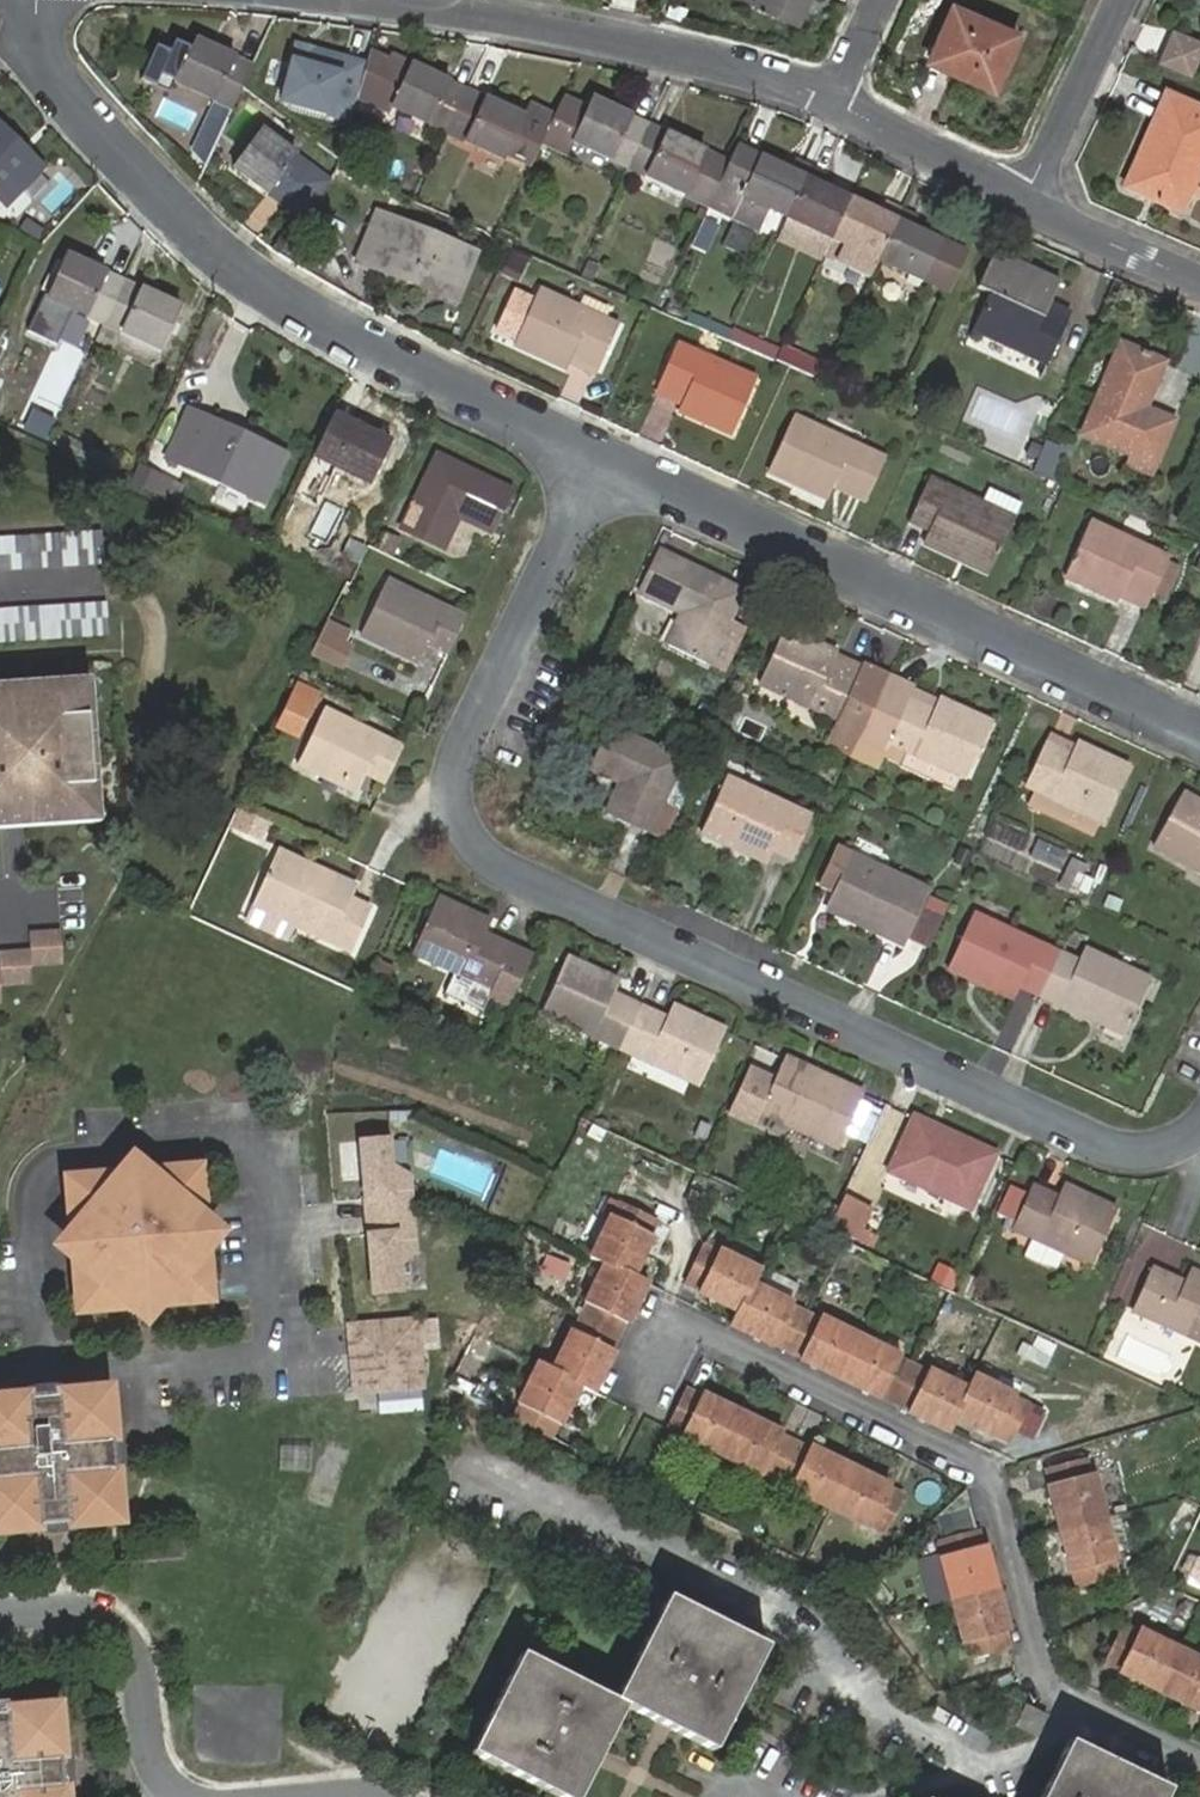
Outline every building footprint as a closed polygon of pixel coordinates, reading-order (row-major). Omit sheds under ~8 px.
[(791,25),(803,0),(739,0),(791,25)] [(1012,32),(949,5),(925,61),(988,89),(1012,32)] [(1187,77),(1199,44),(1199,43),(1170,29),(1155,64),(1187,77)] [(172,82),(190,46),(176,39),(169,53),(156,47),(139,80),(154,87),(159,76),(172,82)] [(172,82),(229,110),(249,66),(193,39),(190,46),(172,82)] [(354,99),(363,65),(293,46),(278,103),(348,121),(354,99)] [(386,65),(365,55),(363,65),(354,99),(387,114),(391,107),(444,133),(463,93),(464,92),(390,57),(386,65)] [(159,76),(154,87),(167,93),(172,82),(159,76)] [(1187,188),(1199,160),(1199,158),(1199,107),(1166,92),(1124,185),(1178,208),(1187,188)] [(463,93),(444,133),(443,134),(502,162),(504,158),(528,168),(537,147),(552,116),(527,105),(520,120),(463,93)] [(571,143),(626,169),(646,126),(590,102),(583,113),(558,102),(552,116),(537,147),(563,159),(571,143)] [(646,126),(626,169),(707,206),(726,163),(646,126)] [(6,204),(41,167),(0,127),(0,198),(6,204)] [(309,168),(259,130),(231,166),(281,204),(309,168)] [(726,163),(707,206),(757,228),(765,212),(782,220),(807,168),(791,161),(784,172),(733,148),(726,163)] [(1187,188),(1199,194),(1199,160),(1187,188)] [(309,168),(281,204),(299,219),(326,181),(309,168)] [(823,176),(807,168),(782,220),(801,228),(817,236),(828,240),(847,201),(818,188),(823,176)] [(820,259),(867,279),(875,261),(898,211),(881,202),(874,214),(847,201),(828,240),(820,259)] [(875,261),(945,295),(964,256),(910,231),(914,219),(898,211),(875,261)] [(473,253),(375,213),(355,262),(452,302),(473,253)] [(716,222),(702,216),(691,240),(705,246),(716,222)] [(817,236),(801,228),(793,245),(810,253),(817,236)] [(1057,281),(991,253),(976,288),(985,293),(968,332),(1043,366),(1064,320),(1043,311),(1057,281)] [(46,298),(101,323),(120,279),(66,254),(46,298)] [(120,279),(101,323),(160,350),(180,307),(120,279)] [(571,356),(597,367),(614,327),(536,293),(512,345),(565,368),(571,356)] [(730,327),(725,339),(774,360),(779,349),(730,327)] [(1162,363),(1118,343),(1079,433),(1129,456),(1125,465),(1147,475),(1171,421),(1143,408),(1162,363)] [(680,398),(674,411),(729,435),(752,380),(672,346),(655,386),(680,398)] [(591,380),(597,367),(571,356),(565,368),(591,380)] [(648,399),(674,411),(680,398),(655,386),(648,399)] [(284,454),(188,411),(165,458),(262,501),(284,454)] [(333,414),(312,460),(368,485),(390,441),(333,414)] [(883,461),(790,418),(765,473),(825,499),(831,487),(864,501),(883,461)] [(505,491),(434,457),(400,526),(447,548),(462,518),(487,530),(505,491)] [(152,491),(160,473),(138,464),(130,481),(152,491)] [(1010,519),(982,505),(926,479),(907,521),(926,530),(920,542),(986,573),(1012,519),(1010,519)] [(989,490),(982,505),(1010,519),(1017,504),(989,490)] [(1166,559),(1088,523),(1063,576),(1116,599),(1123,588),(1147,599),(1166,559)] [(108,563),(106,531),(0,538),(0,571),(108,563)] [(342,552),(357,560),(364,545),(349,537),(342,552)] [(1191,564),(1199,568),(1199,549),(1198,548),(1191,564)] [(740,593),(655,553),(634,593),(680,615),(665,646),(705,665),(740,593)] [(1167,596),(1179,566),(1169,562),(1156,591),(1167,596)] [(434,627),(452,635),(460,616),(388,582),(362,636),(417,661),(434,627)] [(113,634),(110,602),(111,601),(0,609),(0,642),(113,634)] [(856,739),(885,675),(862,665),(856,676),(830,664),(835,652),(781,628),(756,682),(836,719),(824,744),(847,755),(856,739)] [(366,658),(340,645),(333,660),(359,673),(366,658)] [(856,676),(862,665),(835,652),(830,664),(856,676)] [(910,687),(885,675),(856,739),(881,750),(886,743),(905,752),(906,753),(965,778),(990,724),(936,699),(930,710),(905,699),(910,687)] [(89,683),(80,684),(82,714),(91,713),(89,683)] [(24,703),(3,705),(2,689),(0,689),(0,818),(12,817),(11,803),(31,801),(32,801),(53,799),(54,815),(89,812),(87,782),(96,781),(91,713),(82,714),(80,684),(44,687),(45,701),(24,703)] [(23,688),(24,703),(45,701),(44,687),(23,688)] [(936,699),(910,687),(905,699),(930,710),(936,699)] [(3,705),(24,703),(23,688),(2,689),(3,705)] [(290,694),(278,720),(300,730),(312,704),(290,694)] [(354,791),(366,769),(372,758),(388,765),(397,747),(325,712),(298,764),(354,791)] [(681,759),(608,723),(585,768),(619,784),(605,816),(645,835),(681,759)] [(1067,758),(1042,747),(1023,785),(1101,823),(1126,769),(1074,745),(1067,758)] [(905,752),(897,767),(951,791),(958,775),(906,753),(905,752)] [(372,758),(366,769),(383,777),(388,765),(372,758)] [(810,818),(724,777),(698,832),(766,863),(773,851),(791,860),(810,818)] [(98,811),(96,781),(87,782),(89,812),(98,811)] [(1179,794),(1150,847),(1199,875),(1199,805),(1179,794)] [(35,816),(54,815),(53,799),(32,801),(33,816),(35,816)] [(12,817),(33,816),(32,801),(31,801),(11,803),(12,817)] [(269,821),(244,810),(236,826),(261,838),(269,821)] [(1056,883),(1068,849),(1039,839),(1027,873),(1056,883)] [(276,852),(273,858),(305,873),(308,867),(276,852)] [(929,891),(850,854),(824,909),(904,946),(929,891)] [(251,906),(294,925),(350,951),(368,911),(346,899),(351,887),(308,867),(305,873),(273,858),(251,906)] [(484,935),(489,923),(436,900),(411,953),(453,972),(490,989),(509,947),(484,935)] [(289,938),(294,925),(251,906),(245,918),(289,938)] [(1017,987),(1033,994),(1053,952),(971,915),(946,970),(1011,998),(1017,987)] [(2,998),(1,980),(33,977),(33,964),(62,962),(59,929),(31,931),(32,945),(1,947),(1,966),(0,967),(0,998),(2,998)] [(508,1005),(530,957),(509,947),(490,989),(487,996),(508,1005)] [(1053,952),(1033,994),(1123,1034),(1148,980),(1080,950),(1074,962),(1053,952)] [(539,1012),(618,1049),(637,1006),(612,994),(617,982),(564,957),(539,1012)] [(487,996),(490,989),(453,972),(442,995),(479,1012),(487,996)] [(697,1085),(723,1030),(668,1005),(662,1017),(637,1006),(618,1049),(697,1085)] [(837,1148),(860,1094),(781,1058),(758,1110),(837,1148)] [(966,1207),(991,1154),(912,1118),(888,1172),(966,1207)] [(383,1145),(357,1147),(369,1298),(395,1297),(393,1274),(410,1259),(404,1181),(385,1169),(383,1145)] [(195,1171),(172,1173),(198,1195),(197,1183),(195,1171)] [(208,1304),(204,1258),(191,1259),(188,1222),(200,1222),(198,1195),(172,1173),(147,1176),(149,1187),(118,1191),(117,1180),(86,1183),(63,1210),(73,1318),(126,1313),(125,1301),(157,1297),(158,1309),(208,1304)] [(147,1176),(117,1180),(118,1191),(149,1187),(147,1176)] [(61,1186),(63,1210),(86,1183),(74,1185),(61,1186)] [(1088,1265),(1114,1211),(1059,1185),(1053,1197),(1030,1186),(1009,1228),(1088,1265)] [(868,1206),(838,1192),(825,1223),(869,1246),(874,1233),(859,1226),(868,1206)] [(657,1220),(618,1201),(611,1215),(610,1216),(589,1259),(601,1266),(585,1302),(585,1305),(572,1331),(571,1331),(550,1368),(537,1363),(517,1403),(519,1404),(511,1421),(548,1439),(559,1422),(577,1387),(590,1392),(612,1350),(610,1349),(622,1325),(625,1326),(646,1279),(634,1274),(652,1234),(651,1234),(657,1220)] [(191,1259),(204,1258),(200,1222),(188,1222),(191,1259)] [(713,1249),(701,1244),(681,1285),(694,1292),(694,1294),(732,1312),(727,1326),(769,1346),(796,1358),(797,1359),(878,1400),(881,1399),(903,1411),(904,1413),(946,1434),(954,1419),(991,1436),(992,1435),(1008,1443),(1026,1403),(1012,1395),(970,1375),(964,1386),(925,1367),(925,1369),(899,1356),(898,1355),(818,1316),(817,1317),(791,1305),(791,1303),(753,1284),(759,1271),(715,1249),(713,1249)] [(544,1255),(538,1278),(565,1285),(571,1262),(544,1255)] [(931,1281),(955,1289),(961,1271),(937,1262),(931,1281)] [(1150,1269),(1132,1308),(1199,1340),(1199,1277),(1186,1271),(1180,1283),(1150,1269)] [(126,1313),(158,1309),(157,1297),(125,1301),(126,1313)] [(420,1320),(424,1349),(437,1347),(433,1318),(420,1320)] [(410,1325),(345,1332),(352,1397),(417,1390),(410,1325)] [(779,1433),(686,1388),(666,1429),(679,1434),(679,1437),(761,1476),(764,1476),(786,1487),(787,1489),(868,1528),(884,1534),(902,1493),(889,1487),(887,1485),(807,1446),(805,1446),(781,1435),(779,1433)] [(382,1411),(422,1411),(422,1395),(382,1395),(382,1411)] [(111,1468),(105,1400),(0,1409),(0,1544),(33,1540),(38,1526),(60,1524),(68,1537),(117,1531),(112,1483),(101,1484),(99,1469),(111,1468)] [(1085,1460),(1042,1472),(1045,1483),(1045,1485),(1067,1572),(1067,1573),(1072,1590),(1117,1578),(1113,1564),(1114,1561),(1090,1472),(1085,1460)] [(112,1483),(111,1468),(99,1469),(101,1484),(112,1483)] [(33,1540),(68,1537),(60,1524),(38,1526),(33,1540)] [(978,1531),(935,1542),(940,1556),(939,1557),(950,1601),(961,1644),(963,1644),(967,1660),(1010,1649),(1006,1635),(1008,1633),(983,1543),(982,1542),(978,1531)] [(931,1607),(950,1601),(939,1557),(919,1562),(931,1607)] [(1197,1557),(1189,1574),(1199,1579),(1199,1559),(1197,1557)] [(667,1598),(613,1699),(522,1654),(472,1751),(561,1796),(577,1796),(627,1705),(714,1749),(765,1647),(667,1598)] [(1121,1624),(1100,1665),(1113,1671),(1114,1673),(1197,1714),(1199,1713),(1199,1714),(1199,1662),(1134,1630),(1130,1629),(1121,1624)] [(52,1708),(0,1714),(0,1796),(60,1796),(52,1708)] [(1068,1743),(1040,1796),(1164,1796),(1168,1789),(1068,1743)]
